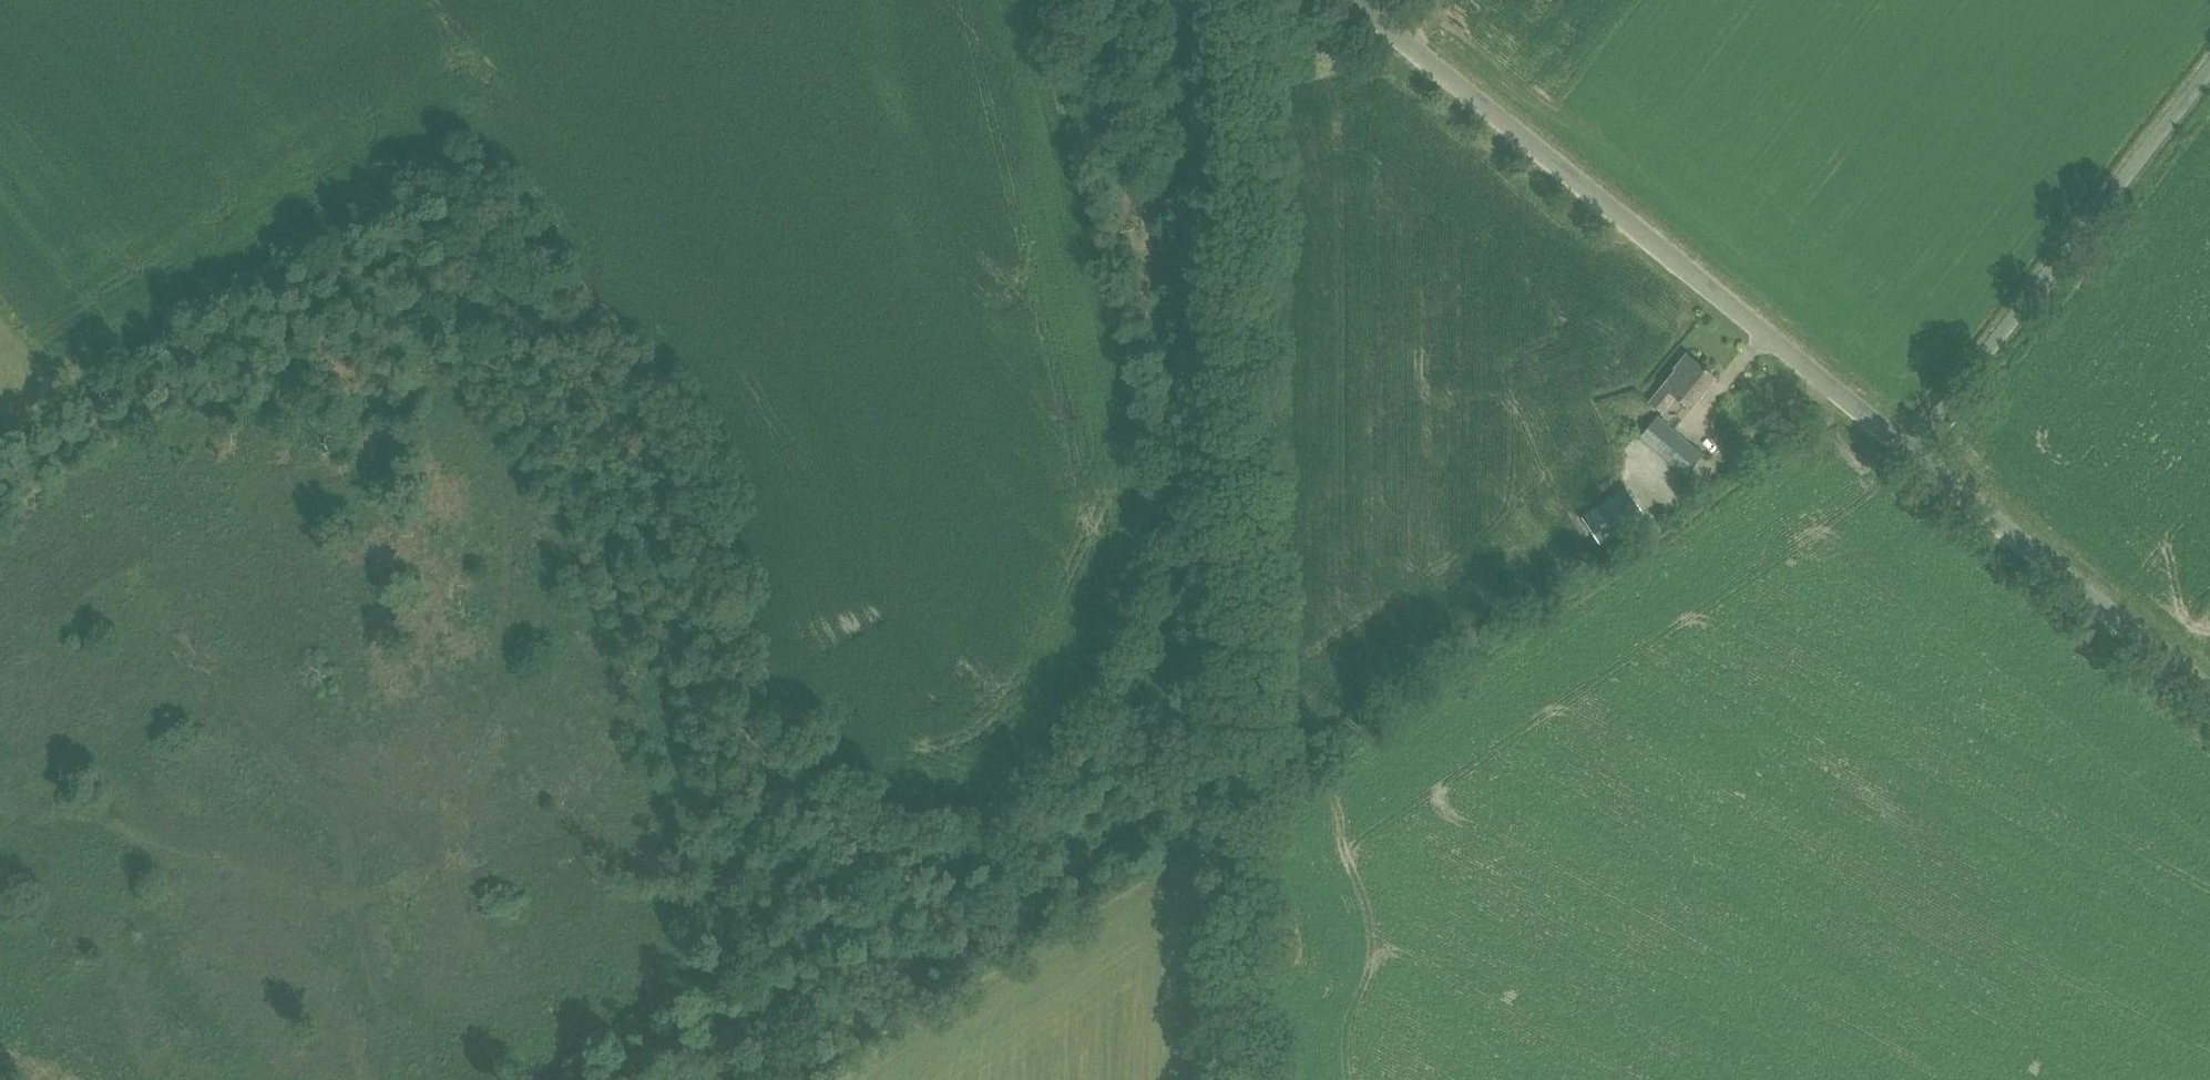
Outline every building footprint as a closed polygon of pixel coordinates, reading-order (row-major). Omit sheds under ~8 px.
[(1691,408),(1716,378),(1687,355),(1675,369),(1677,370),(1650,403),(1662,413),(1675,396),(1691,408)] [(1662,472),(1669,463),(1685,476),(1704,454),(1658,416),(1639,438),(1649,446),(1640,455),(1662,472)] [(1583,518),(1600,543),(1644,514),(1627,488),(1583,518)]
